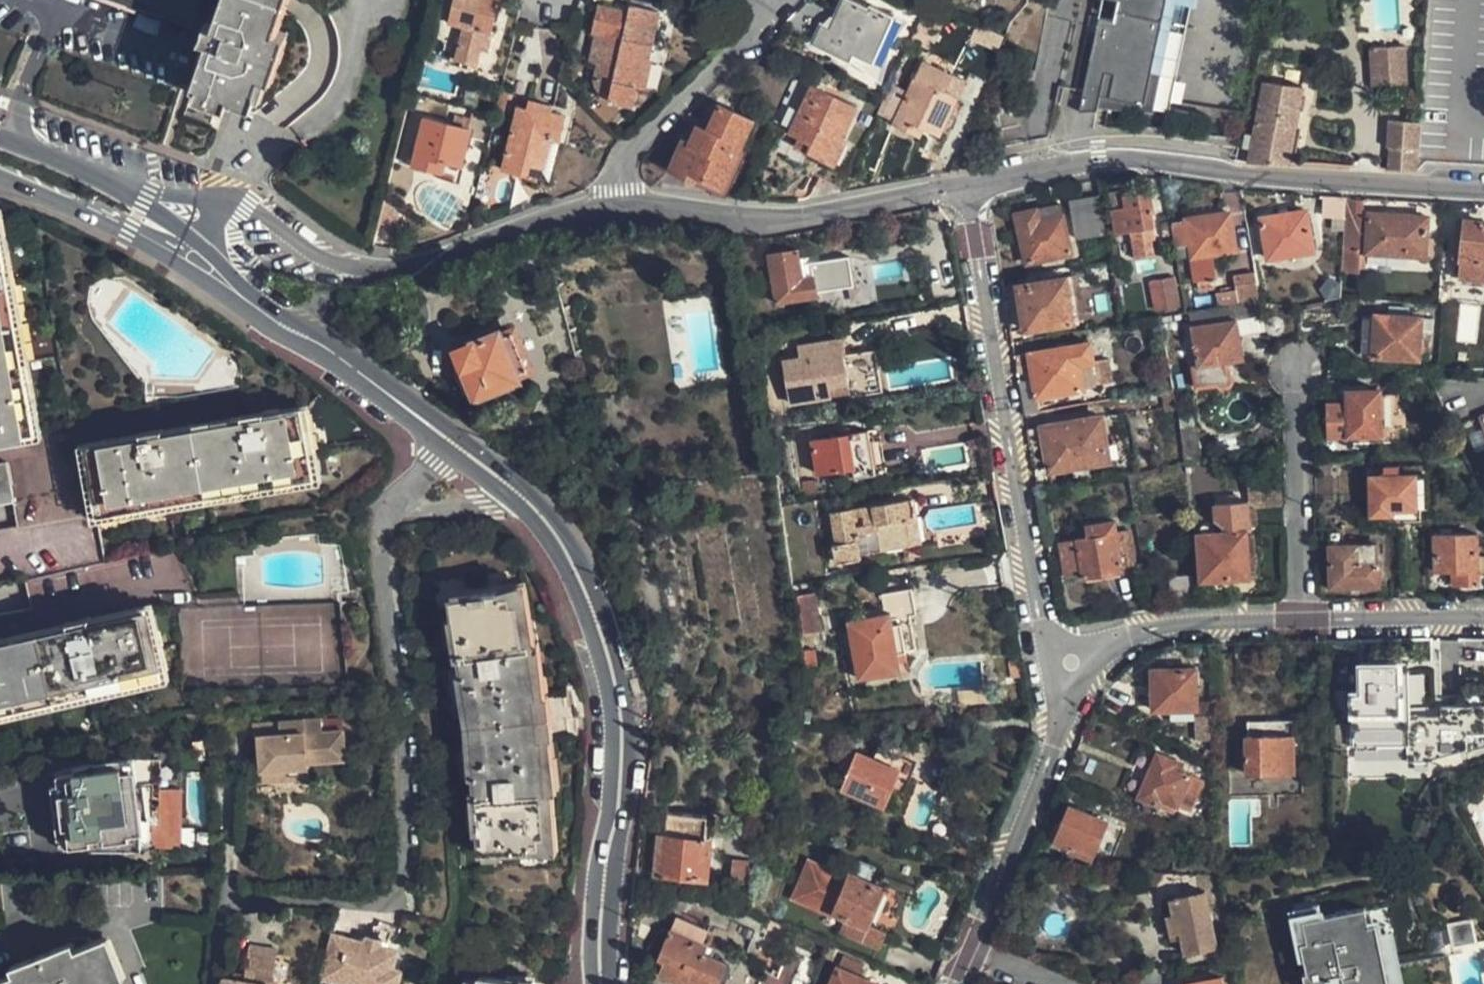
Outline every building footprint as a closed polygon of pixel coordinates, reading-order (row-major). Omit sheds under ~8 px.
[(187,22),(194,0),(124,0),(187,22)] [(261,75),(271,78),(285,33),(277,30),(287,0),(221,0),(213,26),(204,23),(201,32),(199,37),(207,40),(192,84),(197,86),(194,95),(226,105),(229,97),(251,105),(261,75)] [(445,27),(458,30),(451,63),(473,68),(476,53),(484,55),(497,1),(491,0),(450,0),(445,27)] [(869,9),(868,12),(841,0),(826,30),(818,27),(810,45),(851,64),(853,58),(868,64),(889,19),(869,9)] [(1100,6),(1116,10),(1111,30),(1095,27),(1075,119),(1093,118),(1096,103),(1140,113),(1165,0),(1101,0),(1100,6)] [(1140,113),(1096,103),(1093,118),(1165,118),(1191,0),(1165,0),(1140,113)] [(1116,10),(1100,6),(1095,27),(1111,30),(1116,10)] [(600,62),(597,78),(597,81),(598,85),(600,89),(603,92),(609,95),(608,102),(631,106),(635,87),(645,88),(652,59),(647,58),(657,11),(636,7),(625,14),(598,8),(593,31),(613,35),(607,63),(600,62)] [(593,31),(587,59),(600,62),(607,63),(613,35),(593,31)] [(1405,47),(1368,49),(1370,87),(1408,85),(1405,47)] [(889,134),(917,147),(923,136),(936,142),(952,106),(940,100),(1035,72),(917,72),(889,134)] [(1265,79),(1254,133),(1247,131),(1242,151),(1250,153),(1248,159),(1288,163),(1303,87),(1265,79)] [(809,88),(787,139),(797,144),(794,151),(826,167),(817,186),(840,196),(858,154),(842,147),(856,111),(809,88)] [(514,118),(502,171),(525,177),(527,169),(542,172),(549,143),(559,145),(565,121),(551,117),(552,110),(527,105),(523,120),(514,118)] [(718,105),(705,130),(697,126),(688,143),(681,140),(668,170),(690,180),(693,172),(718,185),(749,120),(718,105)] [(1389,169),(1411,170),(1415,122),(1390,119),(1386,147),(1390,148),(1389,169)] [(410,168),(455,178),(467,134),(420,122),(410,168)] [(1120,241),(1157,236),(1153,214),(1156,213),(1153,194),(1127,198),(1128,203),(1115,205),(1120,241)] [(400,212),(402,200),(382,196),(374,227),(396,231),(400,212)] [(1364,200),(1349,199),(1346,246),(1361,247),(1364,200)] [(1069,207),(1074,243),(1102,239),(1097,203),(1069,207)] [(1016,215),(1025,264),(1070,255),(1061,207),(1016,215)] [(1230,215),(1186,220),(1187,223),(1176,224),(1180,248),(1190,246),(1198,295),(1216,292),(1219,292),(1212,257),(1238,252),(1230,215)] [(1270,262),(1316,255),(1309,216),(1263,223),(1270,262)] [(1429,257),(1431,218),(1371,216),(1370,255),(1429,257)] [(1463,282),(1483,283),(1483,221),(1467,220),(1463,282)] [(777,300),(818,292),(816,275),(803,276),(798,249),(768,255),(777,300)] [(36,430),(26,376),(19,377),(0,275),(0,437),(36,430)] [(1253,275),(1231,279),(1233,289),(1219,292),(1216,292),(1218,310),(1235,307),(1257,303),(1253,275)] [(1153,279),(1157,309),(1178,306),(1174,276),(1153,279)] [(1077,278),(1066,280),(1068,293),(1079,292),(1077,278)] [(1066,280),(1018,287),(1021,307),(1006,309),(1011,342),(1032,339),(1030,329),(1072,323),(1068,293),(1066,280)] [(1079,292),(1068,293),(1072,323),(1083,321),(1079,292)] [(1457,342),(1477,343),(1479,306),(1459,305),(1457,342)] [(1421,360),(1423,318),(1378,316),(1378,318),(1365,318),(1364,355),(1375,355),(1376,358),(1421,360)] [(1235,323),(1191,330),(1197,366),(1189,367),(1193,392),(1233,386),(1233,377),(1228,376),(1227,365),(1242,363),(1235,323)] [(473,396),(517,381),(515,376),(526,372),(513,335),(501,338),(499,333),(456,349),(473,396)] [(798,341),(802,371),(787,374),(791,400),(830,393),(828,382),(846,379),(840,335),(798,341)] [(1029,355),(1034,397),(1095,388),(1091,365),(1089,344),(1029,355)] [(1091,365),(1095,388),(1115,385),(1112,362),(1091,365)] [(828,382),(830,393),(848,390),(846,379),(828,382)] [(1323,404),(1323,419),(1327,419),(1327,436),(1359,436),(1359,442),(1397,440),(1395,392),(1377,393),(1377,389),(1346,391),(1346,403),(1323,404)] [(294,401),(86,443),(89,463),(85,464),(94,511),(149,500),(148,494),(253,473),(255,480),(309,469),(294,401)] [(1039,428),(1046,471),(1107,461),(1101,418),(1039,428)] [(1181,463),(1200,460),(1195,429),(1176,432),(1181,463)] [(808,438),(812,473),(847,468),(849,478),(869,475),(864,431),(808,438)] [(6,457),(0,458),(0,501),(13,499),(6,457)] [(1413,477),(1396,478),(1395,467),(1382,468),(1382,478),(1370,479),(1370,518),(1394,517),(1394,509),(1414,508),(1413,477)] [(907,498),(828,511),(831,541),(827,541),(829,562),(857,558),(857,553),(903,546),(899,517),(910,515),(907,498)] [(1243,577),(1241,533),(1245,533),(1244,501),(1212,502),(1214,520),(1224,526),(1225,534),(1215,534),(1214,526),(1195,528),(1195,535),(1199,580),(1243,577)] [(910,515),(899,517),(903,546),(914,545),(910,515)] [(1079,579),(1118,573),(1113,536),(1112,524),(1083,528),(1085,539),(1073,541),(1079,579)] [(1118,573),(1133,570),(1128,533),(1113,536),(1118,573)] [(1432,536),(1432,572),(1455,572),(1455,586),(1477,585),(1475,535),(1432,536)] [(1062,582),(1079,579),(1073,541),(1056,544),(1062,582)] [(1377,584),(1376,543),(1359,542),(1359,548),(1329,549),(1331,586),(1377,584)] [(485,852),(538,842),(537,828),(562,825),(558,785),(554,732),(549,732),(545,699),(550,698),(543,643),(538,643),(531,604),(507,606),(504,593),(456,600),(476,733),(485,852)] [(800,632),(819,631),(817,595),(799,596),(800,632)] [(795,596),(788,596),(790,634),(798,633),(795,596)] [(0,643),(0,717),(7,715),(5,707),(116,682),(118,689),(173,677),(162,629),(156,630),(151,608),(0,643)] [(894,673),(891,654),(909,650),(905,624),(895,625),(894,610),(867,613),(869,629),(862,630),(861,624),(845,627),(846,629),(843,630),(844,633),(827,637),(829,651),(847,649),(852,680),(894,673)] [(1438,706),(1438,716),(1415,716),(1415,719),(1407,719),(1406,669),(1379,669),(1379,662),(1357,662),(1358,690),(1349,690),(1350,721),(1344,721),(1345,746),(1350,746),(1350,747),(1404,746),(1404,763),(1427,762),(1464,749),(1464,734),(1483,733),(1483,705),(1438,706)] [(1193,709),(1193,670),(1151,670),(1151,708),(1193,709)] [(342,759),(339,732),(318,734),(316,720),(271,726),(273,738),(253,741),(256,761),(262,761),(264,773),(285,771),(286,776),(304,774),(303,764),(342,759)] [(1244,768),(1290,767),(1289,730),(1243,730),(1244,768)] [(882,808),(897,771),(909,776),(914,763),(874,748),(869,760),(853,754),(838,790),(882,808)] [(1155,752),(1137,794),(1156,802),(1159,795),(1187,808),(1194,791),(1182,786),(1187,772),(1175,766),(1176,761),(1155,752)] [(262,761),(256,761),(260,791),(305,786),(304,774),(286,776),(285,771),(264,773),(262,761)] [(178,852),(179,795),(158,794),(159,764),(137,763),(121,764),(96,767),(79,770),(65,774),(68,797),(53,798),(60,852),(86,852),(85,849),(125,844),(125,850),(152,851),(178,852)] [(51,778),(53,798),(68,797),(65,774),(57,776),(51,778)] [(1106,819),(1066,802),(1051,838),(1069,845),(1071,842),(1092,850),(1106,819)] [(703,879),(707,842),(686,841),(688,826),(667,824),(666,839),(662,876),(703,879)] [(125,844),(85,849),(86,852),(152,855),(152,851),(125,850),(125,844)] [(803,858),(789,893),(848,917),(842,933),(880,949),(887,934),(869,926),(883,890),(803,858)] [(751,860),(732,859),(730,883),(751,883),(751,860)] [(1165,900),(1169,922),(1172,921),(1180,957),(1212,950),(1199,893),(1165,900)] [(1287,900),(1306,983),(1397,983),(1379,905),(1361,909),(1360,904),(1319,913),(1315,894),(1287,900)] [(1447,922),(1451,944),(1474,939),(1469,917),(1447,922)] [(727,967),(704,957),(707,947),(703,945),(708,931),(684,921),(678,935),(672,932),(660,961),(666,964),(662,977),(678,983),(720,983),(727,967)] [(320,976),(343,983),(345,974),(361,979),(359,983),(399,983),(402,973),(394,970),(399,953),(383,948),(384,943),(366,938),(365,943),(333,934),(320,976)] [(124,976),(108,935),(75,948),(73,941),(11,965),(14,972),(0,978),(0,983),(105,983),(124,976)] [(276,942),(248,940),(247,948),(275,950),(276,942)] [(223,969),(221,983),(272,983),(275,950),(247,948),(244,973),(223,969)] [(764,972),(759,983),(792,983),(803,958),(787,951),(777,976),(764,972)] [(857,976),(861,964),(844,956),(832,983),(876,983),(857,976)]
